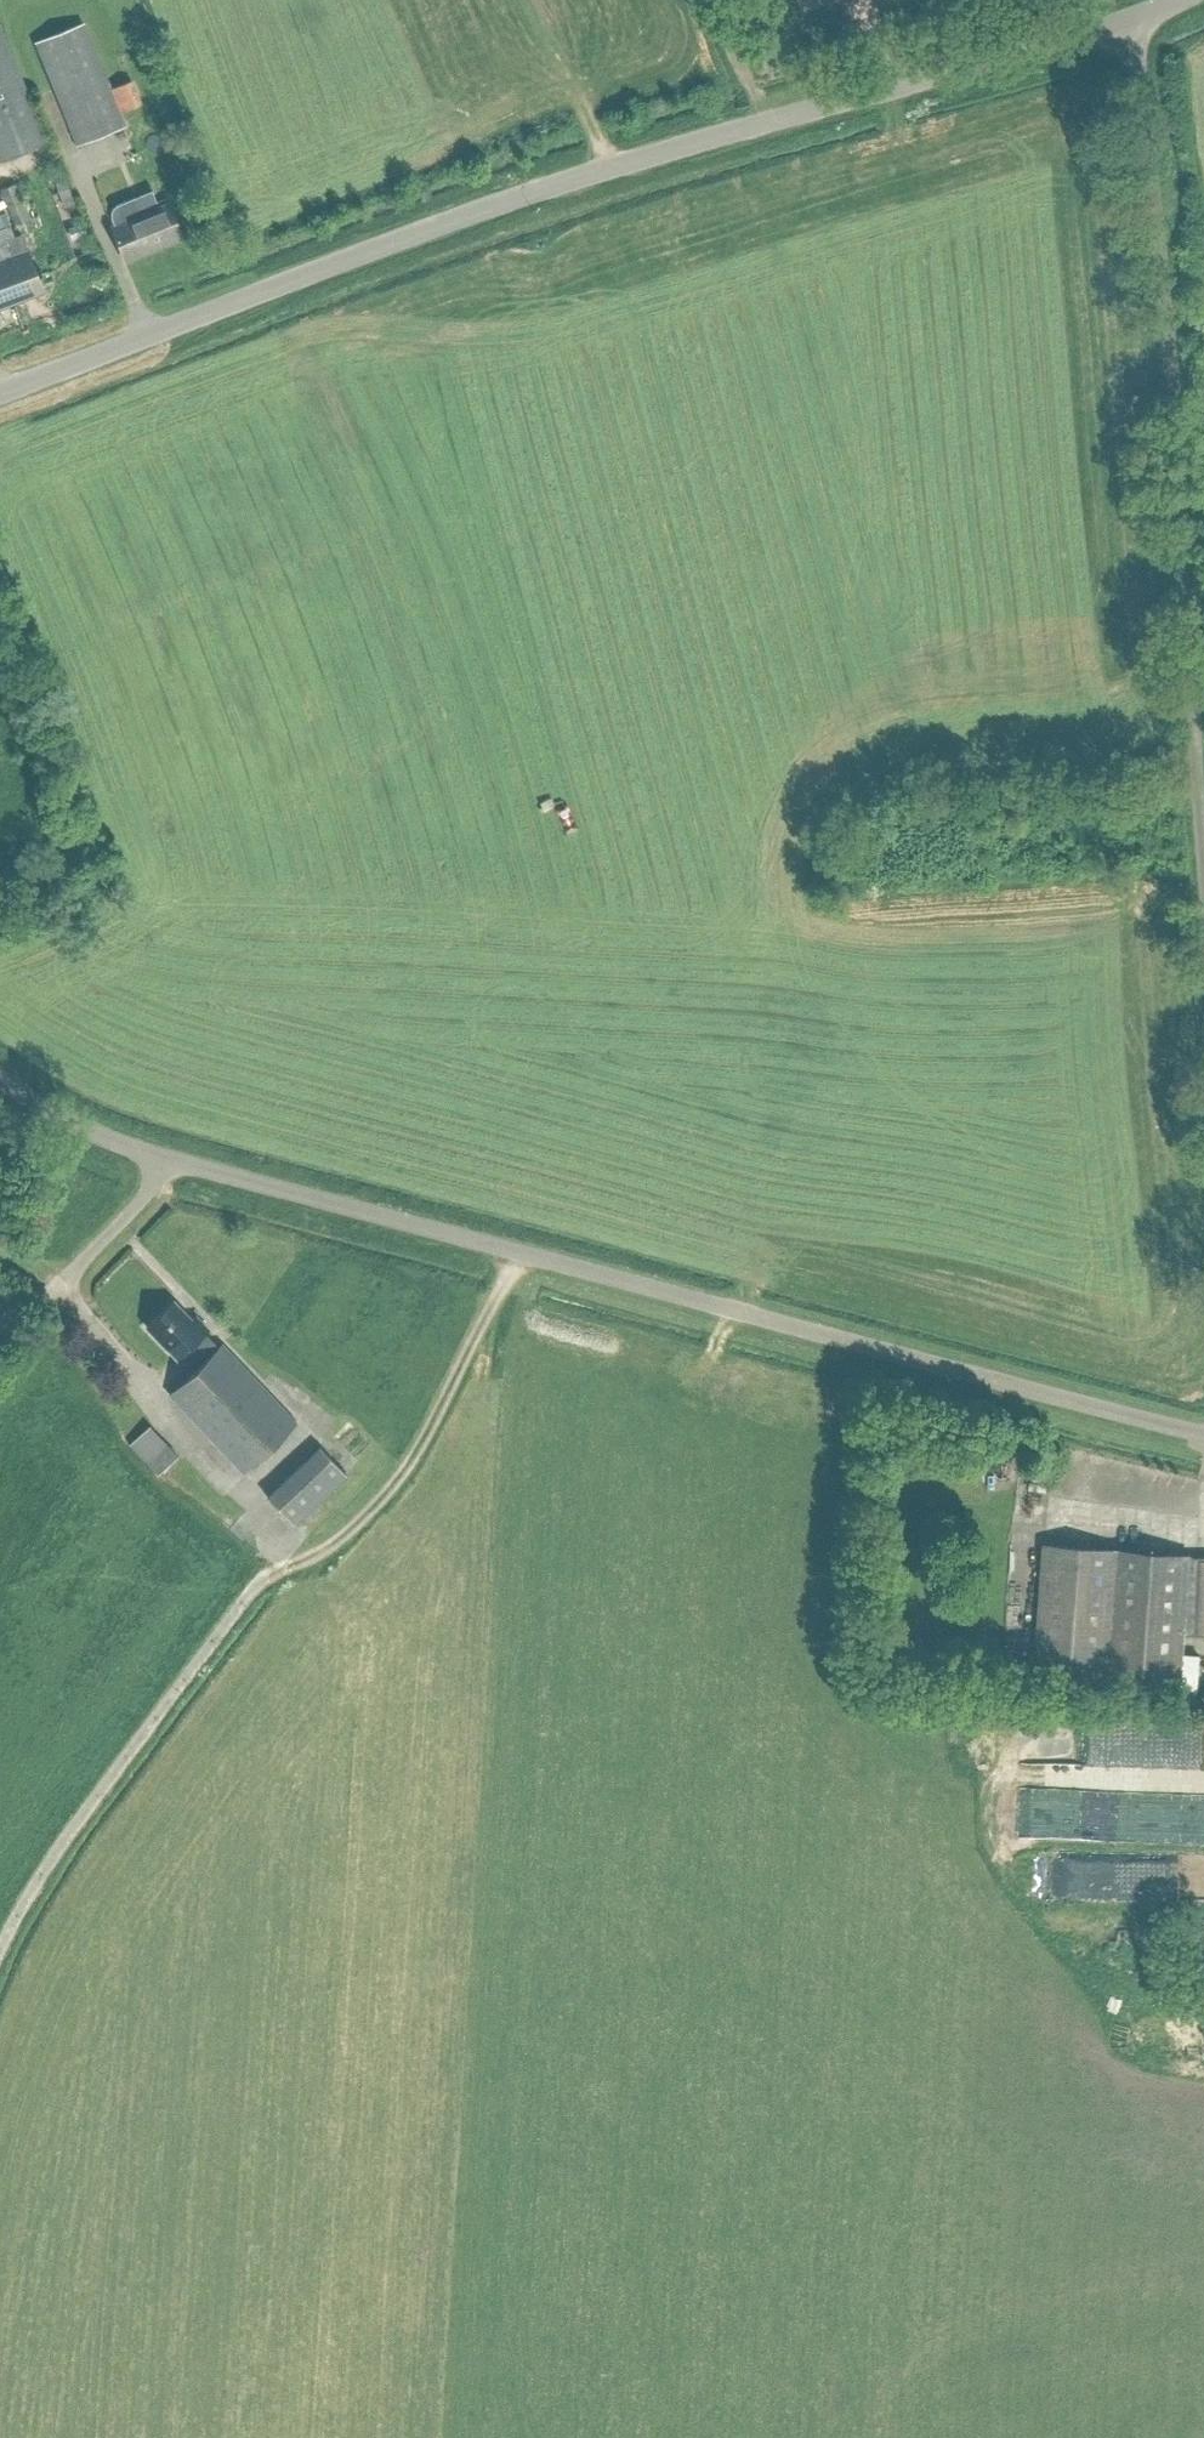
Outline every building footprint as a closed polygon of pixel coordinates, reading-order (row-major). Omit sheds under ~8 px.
[(798,11),(831,0),(795,0),(798,11)] [(80,22),(35,41),(78,145),(124,126),(80,22)] [(45,143),(0,30),(0,161),(45,143)] [(0,188),(0,193),(18,235),(35,228),(31,219),(32,218),(16,182),(0,188)] [(113,223),(110,224),(124,260),(182,236),(167,200),(157,205),(151,190),(116,204),(112,207),(110,212),(110,216),(113,223)] [(8,237),(14,235),(4,210),(0,212),(0,307),(42,292),(28,252),(15,257),(8,237)] [(174,1300),(146,1326),(177,1358),(183,1353),(196,1367),(168,1393),(243,1472),(296,1421),(221,1343),(218,1345),(204,1331),(207,1328),(194,1315),(191,1318),(174,1300)] [(178,1455),(149,1424),(127,1445),(155,1476),(178,1455)] [(318,1446),(265,1494),(293,1524),(345,1475),(318,1446)] [(1031,1468),(1027,1482),(1036,1484),(1040,1470),(1031,1468)] [(1033,1679),(1196,1692),(1199,1655),(1182,1654),(1184,1629),(1203,1630),(1203,1556),(1043,1546),(1033,1679)] [(1049,1722),(1047,1753),(1064,1754),(1065,1723),(1049,1722)] [(1094,1852),(1095,1886),(1135,1885),(1134,1851),(1094,1852)]
